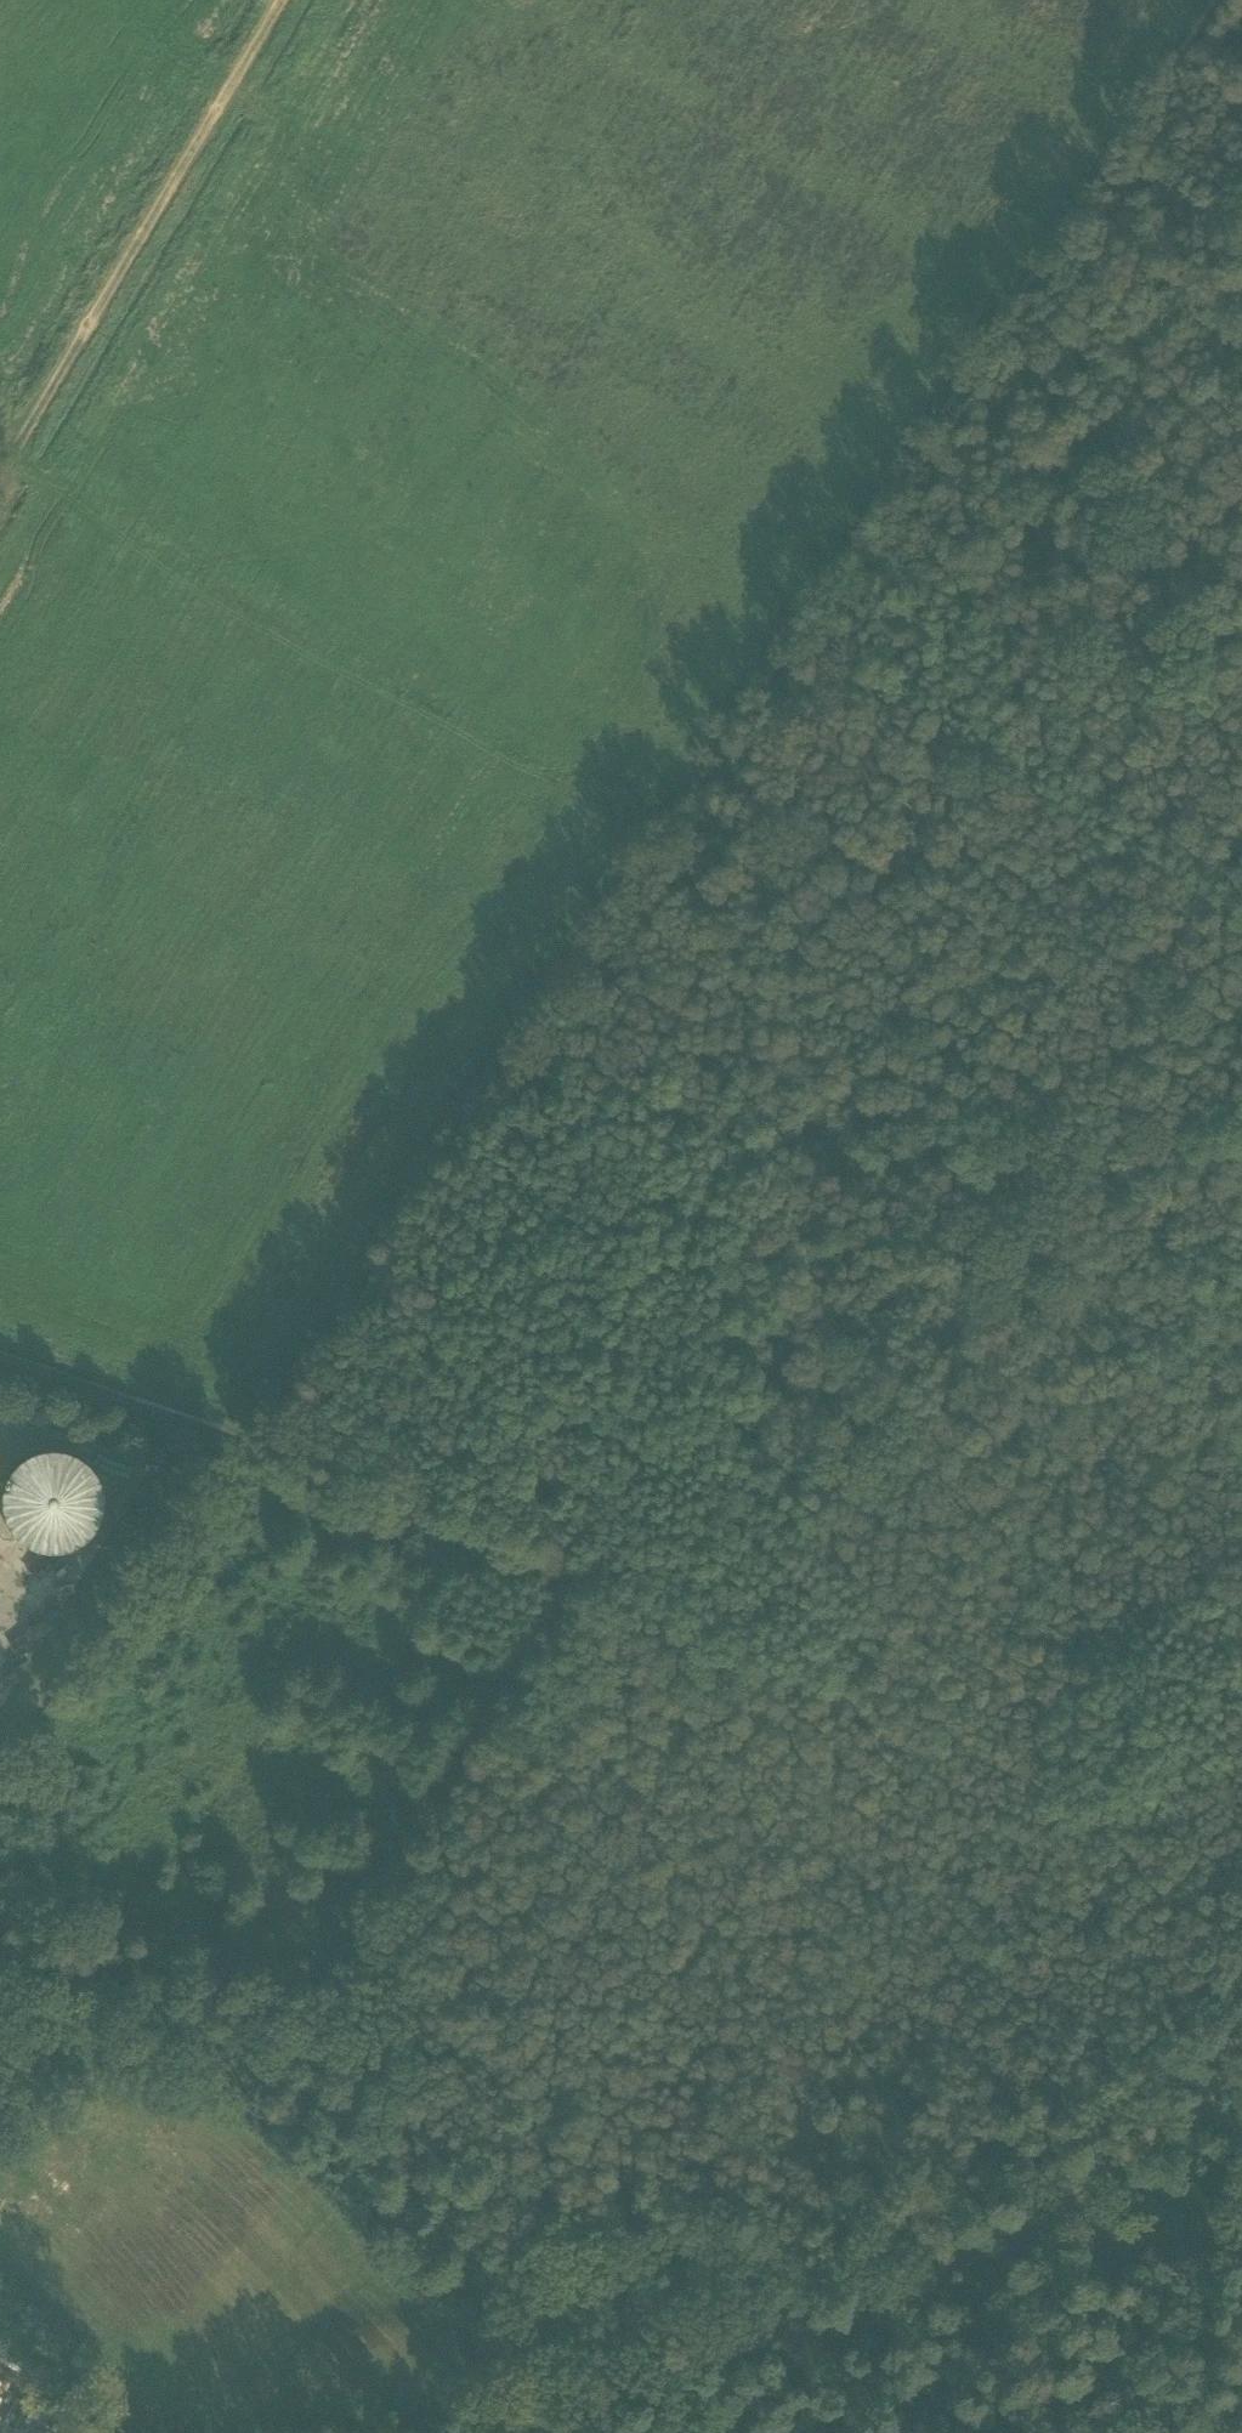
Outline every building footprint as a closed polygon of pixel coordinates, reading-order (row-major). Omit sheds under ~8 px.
[(0,1494),(0,1510),(1,1517),(6,1528),(14,1538),(24,1545),(32,1549),(41,1551),(50,1553),(62,1552),(74,1547),(85,1539),(94,1530),(99,1519),(102,1506),(101,1493),(98,1481),(91,1470),(82,1461),(71,1454),(59,1451),(46,1451),(33,1454),(22,1459),(12,1468),(5,1479),(0,1491),(0,1494)]
